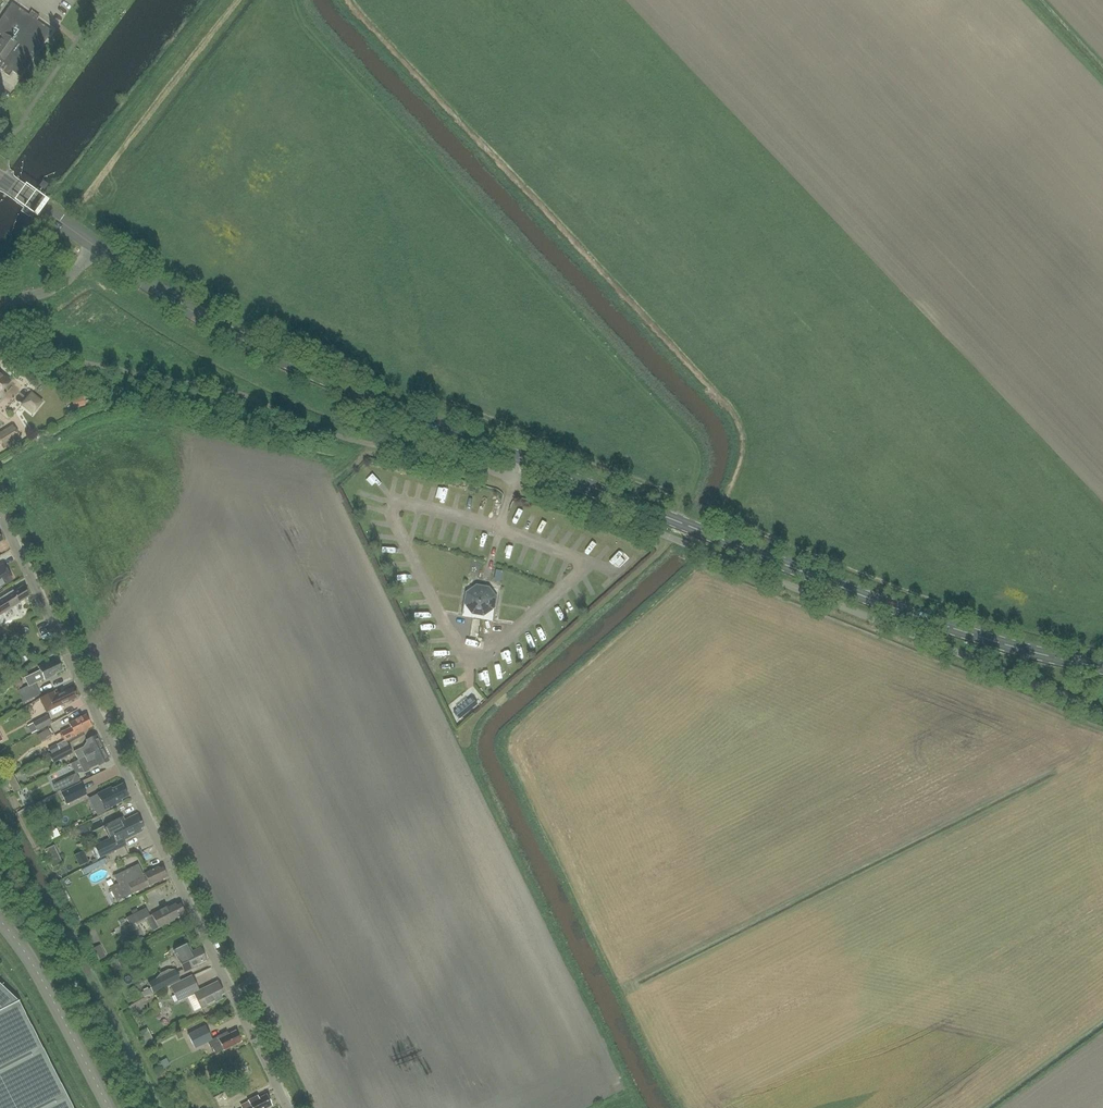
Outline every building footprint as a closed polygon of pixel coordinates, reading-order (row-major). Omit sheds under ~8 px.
[(4,72),(12,71),(11,71),(15,74),(39,40),(45,44),(53,32),(35,20),(36,18),(32,15),(31,17),(11,3),(0,20),(0,69),(4,72)] [(43,181),(39,185),(44,189),(47,184),(43,181)] [(11,381),(0,373),(0,394),(11,381)] [(20,406),(33,416),(44,402),(31,392),(20,406)] [(86,395),(75,398),(78,408),(89,404),(86,395)] [(20,438),(13,426),(0,434),(0,444),(3,448),(20,438)] [(12,579),(4,565),(0,568),(0,587),(12,579)] [(495,610),(497,596),(490,586),(476,583),(466,591),(463,604),(471,615),(485,617),(495,610)] [(29,597),(23,587),(14,593),(13,591),(0,599),(0,600),(0,614),(1,615),(10,609),(10,610),(21,603),(20,602),(29,597)] [(56,674),(63,670),(58,660),(49,664),(48,663),(38,668),(40,671),(24,678),(28,687),(18,692),(24,702),(40,694),(35,684),(44,679),(44,680),(56,675),(56,674)] [(47,712),(78,697),(77,695),(73,688),(62,693),(62,692),(54,695),(53,692),(40,698),(47,712)] [(454,713),(460,719),(478,705),(472,698),(465,704),(464,703),(460,706),(461,707),(454,713)] [(32,723),(37,731),(51,723),(47,715),(32,723)] [(75,735),(92,727),(86,715),(69,724),(71,728),(61,733),(65,741),(57,744),(59,749),(69,745),(67,741),(76,736),(75,735)] [(0,724),(0,742),(11,737),(4,722),(0,724)] [(31,734),(37,731),(32,723),(27,726),(31,734)] [(51,727),(41,734),(44,739),(55,732),(51,727)] [(85,757),(103,748),(96,735),(85,741),(86,742),(83,748),(73,752),(78,761),(85,757)] [(60,750),(57,744),(49,749),(52,755),(60,750)] [(68,746),(50,756),(54,764),(73,754),(68,746)] [(85,757),(78,761),(84,774),(90,771),(89,770),(97,766),(98,767),(109,762),(103,748),(85,757)] [(61,791),(80,782),(77,774),(57,783),(61,791)] [(14,793),(21,789),(13,776),(7,779),(14,793)] [(86,795),(81,784),(62,793),(67,804),(86,795)] [(120,800),(128,796),(122,785),(112,790),(111,788),(98,794),(105,810),(121,802),(120,800)] [(121,818),(104,827),(109,839),(95,846),(101,858),(126,846),(123,841),(142,832),(141,829),(143,827),(139,817),(136,819),(134,816),(123,821),(121,818)] [(130,846),(133,851),(148,845),(145,839),(130,846)] [(48,848),(55,867),(65,863),(58,844),(48,848)] [(87,850),(77,853),(82,865),(92,861),(87,850)] [(117,902),(167,877),(163,868),(160,869),(158,867),(144,874),(145,876),(137,880),(131,868),(114,876),(118,884),(109,888),(117,902)] [(174,919),(184,914),(180,905),(177,907),(176,904),(168,908),(168,907),(152,915),(159,928),(174,920),(174,919)] [(126,917),(130,925),(150,915),(146,908),(126,917)] [(93,948),(99,959),(105,956),(100,944),(93,948)] [(201,948),(192,953),(188,944),(174,951),(184,973),(197,966),(196,965),(207,960),(201,948)] [(149,983),(154,992),(154,993),(180,980),(175,970),(168,970),(160,974),(156,979),(149,983)] [(199,991),(196,985),(192,976),(170,987),(177,1002),(194,994),(201,1009),(223,999),(221,995),(223,994),(218,982),(199,991)] [(19,1002),(0,985),(0,1107),(73,1107),(19,1002)] [(224,1051),(241,1042),(236,1031),(228,1035),(227,1033),(213,1040),(206,1026),(188,1035),(195,1049),(208,1042),(210,1047),(212,1047),(216,1054),(224,1050),(224,1051)] [(272,1106),(266,1095),(259,1099),(257,1096),(240,1105),(241,1107),(267,1107),(272,1106)]
